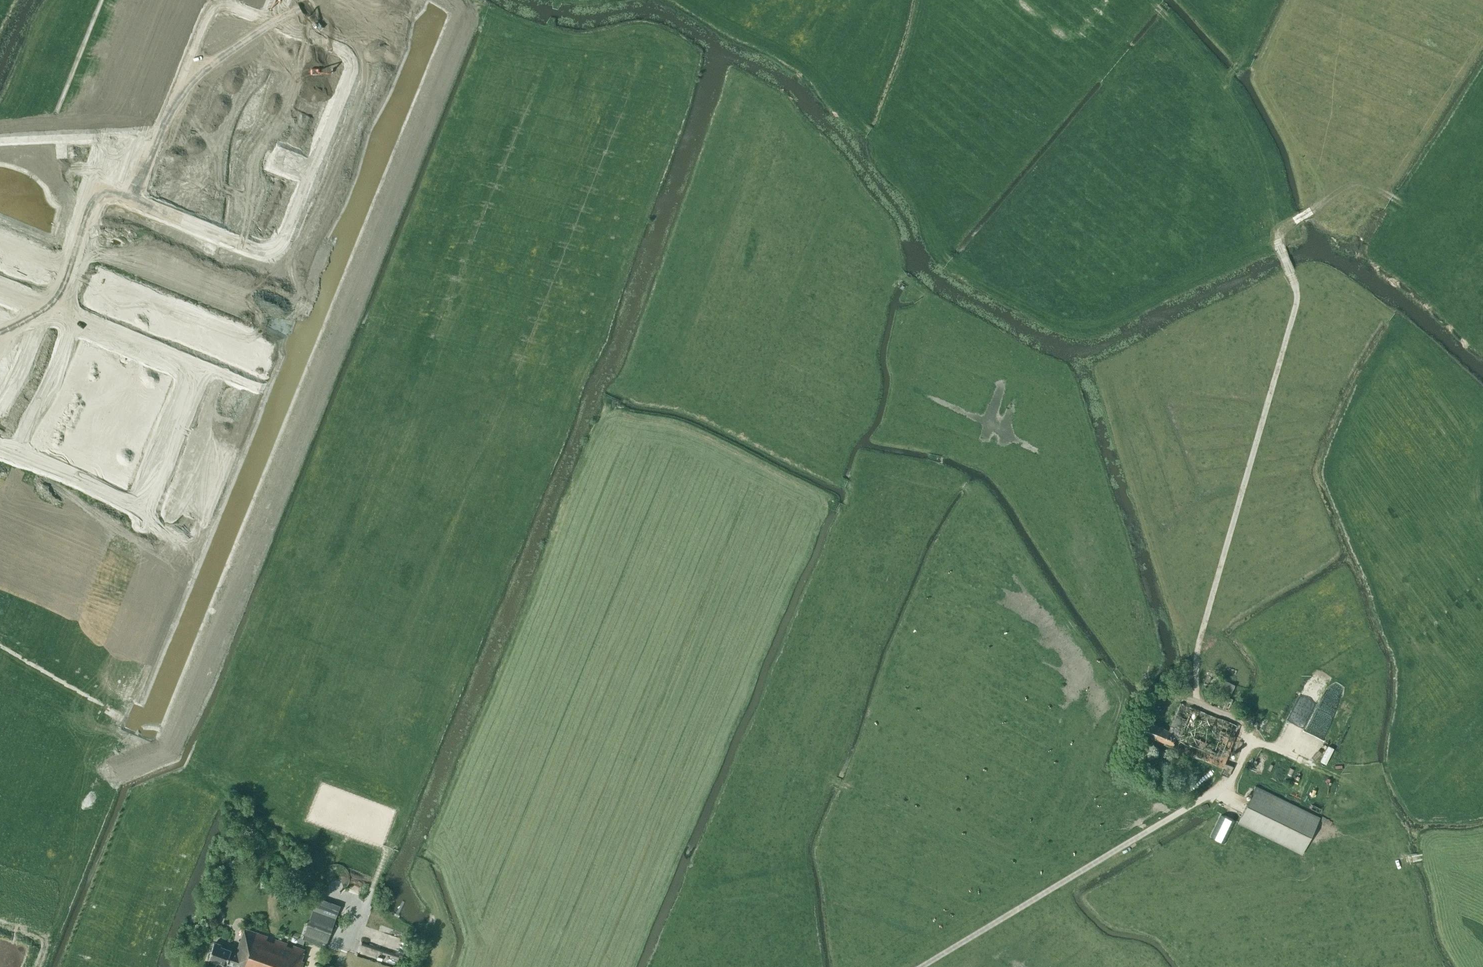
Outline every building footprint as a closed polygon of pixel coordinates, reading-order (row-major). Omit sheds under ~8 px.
[(1203,685),(1230,696),(1235,685),(1233,685),(1235,680),(1211,670),(1209,674),(1208,674),(1203,685)] [(1164,743),(1163,744),(1221,768),(1219,774),(1227,777),(1231,767),(1223,763),(1234,737),(1232,736),(1236,727),(1180,703),(1169,731),(1143,720),(1138,732),(1164,743)] [(1248,726),(1262,732),(1266,721),(1254,716),(1251,715),(1248,726)] [(1326,737),(1326,726),(1306,726),(1306,737),(1326,737)] [(1328,762),(1335,745),(1329,742),(1322,759),(1328,762)] [(1236,824),(1243,827),(1300,855),(1318,819),(1255,787),(1236,824)] [(1235,815),(1221,810),(1212,835),(1226,840),(1235,815)] [(342,867),(336,864),(329,866),(324,870),(321,876),(321,882),(325,888),(330,891),(337,892),(343,889),(347,884),(348,878),(347,871),(342,867)] [(341,906),(318,897),(303,939),(326,948),(341,906)] [(245,928),(237,951),(214,943),(210,957),(222,961),(221,962),(227,964),(227,963),(238,966),(302,966),(304,960),(302,960),(305,952),(306,950),(294,945),(293,947),(287,945),(288,943),(276,939),(275,942),(267,939),(268,936),(245,928)] [(361,950),(397,962),(400,951),(364,940),(361,950)]
